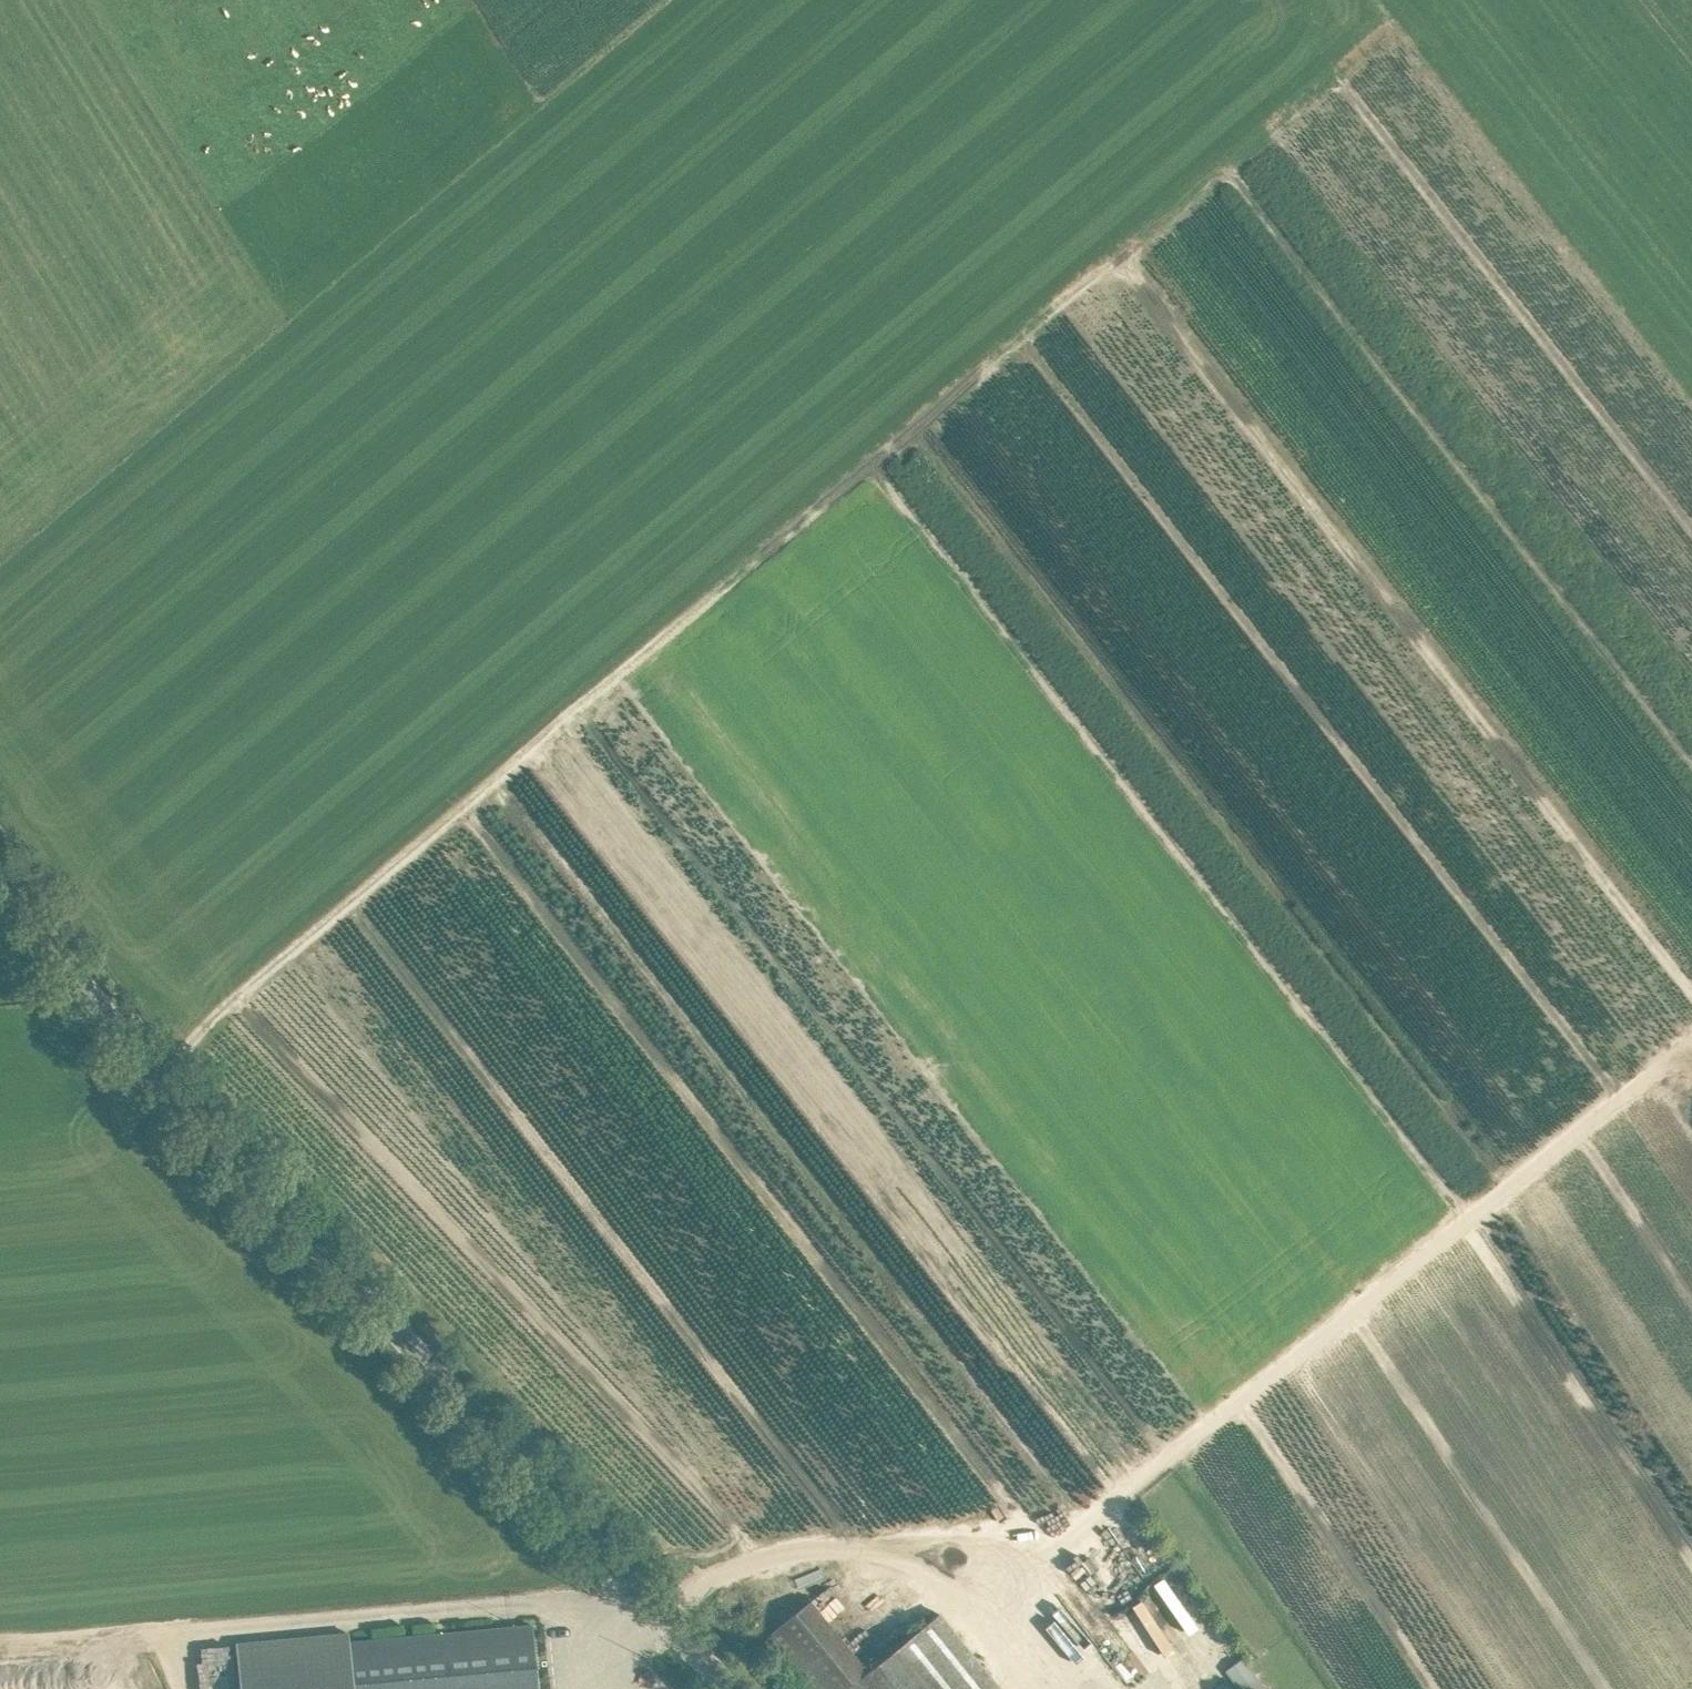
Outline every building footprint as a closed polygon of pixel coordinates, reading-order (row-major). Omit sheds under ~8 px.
[(811,1600),(767,1636),(811,1688),(846,1688),(869,1671),(811,1600)] [(846,1688),(1003,1688),(940,1612),(869,1671),(846,1688)] [(532,1624),(348,1642),(353,1688),(538,1688),(532,1624)] [(348,1642),(347,1633),(237,1643),(241,1688),(353,1688),(348,1642)] [(1262,1687),(1241,1658),(1226,1669),(1240,1688),(1259,1688),(1262,1687)]
